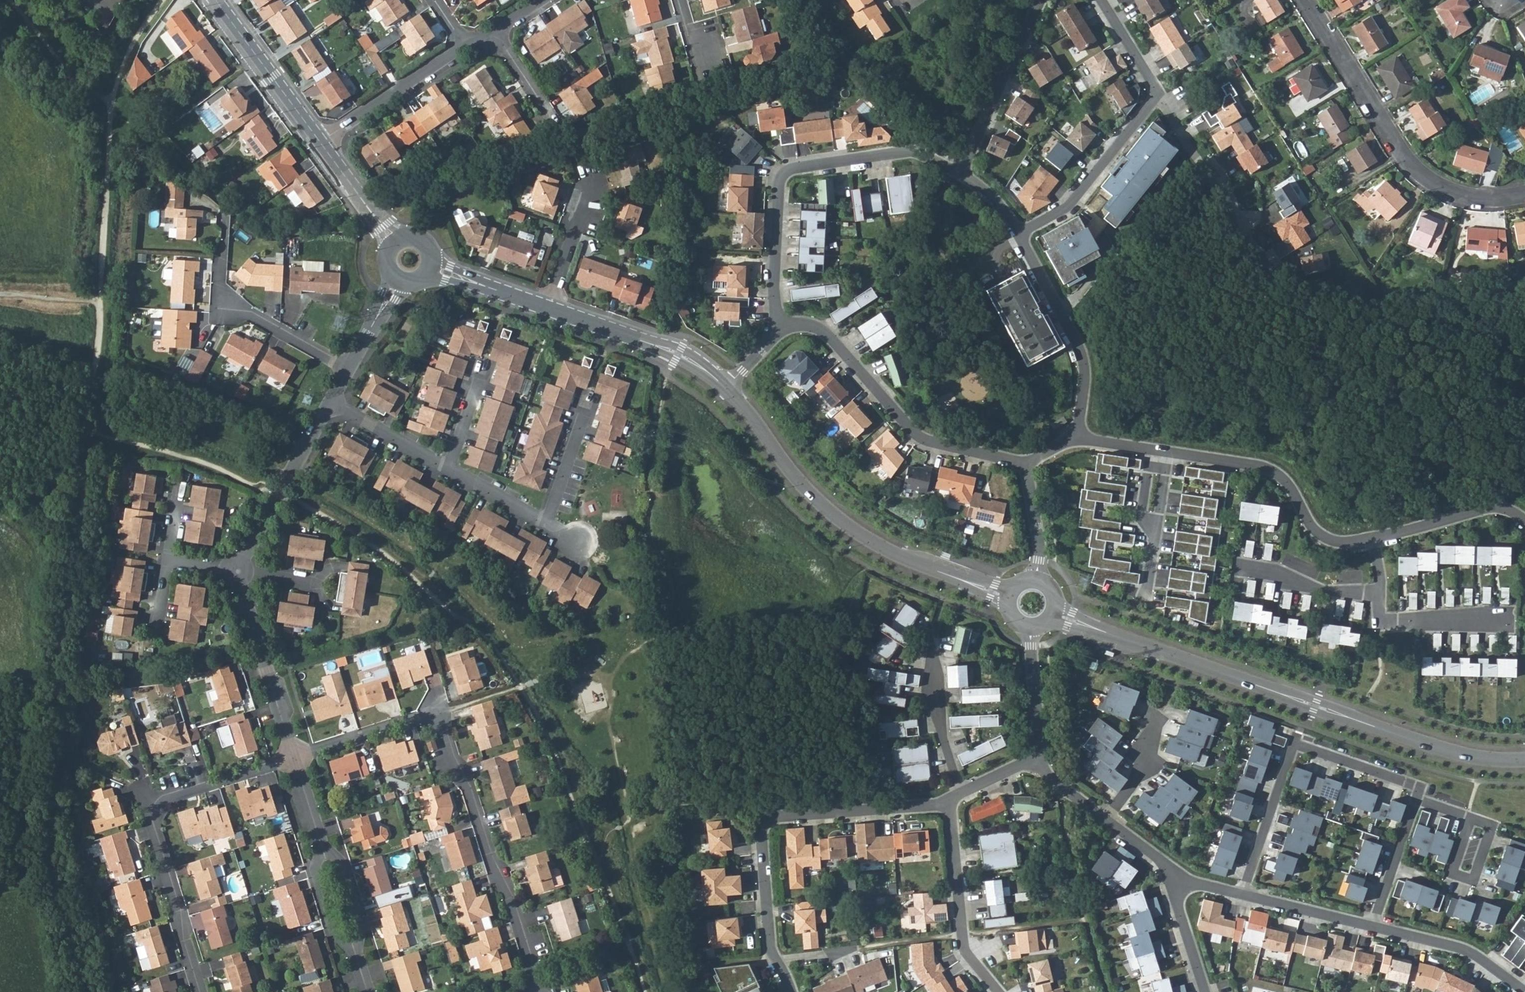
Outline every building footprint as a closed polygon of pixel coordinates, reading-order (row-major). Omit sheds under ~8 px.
[(264,21),(266,20),(285,6),(281,0),(255,0),(257,2),(264,14),(261,16),(264,21)] [(365,2),(370,10),(373,8),(382,21),(380,22),(385,30),(410,13),(404,5),(403,6),(401,7),(398,2),(400,1),(400,0),(368,0),(365,2)] [(630,1),(638,28),(662,21),(658,8),(656,8),(654,3),(658,2),(658,0),(634,0),(630,1)] [(704,14),(730,6),(728,0),(701,0),(704,14)] [(872,1),(871,0),(846,0),(855,13),(872,1)] [(1135,1),(1139,8),(1138,8),(1146,22),(1163,11),(1156,0),(1136,0),(1135,1)] [(1282,10),(1276,0),(1256,0),(1268,20),(1282,10)] [(1361,0),(1334,0),(1342,13),(1361,1),(1361,0)] [(1468,9),(1463,0),(1450,0),(1434,9),(1452,39),(1469,29),(1459,14),(1468,9)] [(880,14),(872,1),(855,13),(850,16),(859,29),(865,25),(874,38),(887,30),(878,15),(880,14)] [(264,14),(257,2),(253,5),(261,16),(264,14)] [(285,6),(266,20),(270,26),(272,24),(279,34),(286,45),(306,31),(289,4),(285,6)] [(1067,33),(1086,22),(1081,15),(1079,16),(1076,11),(1072,4),(1055,15),(1067,33)] [(547,29),(559,45),(587,27),(583,20),(586,18),(577,5),(545,26),(547,29)] [(756,7),(732,13),(736,29),(733,30),(738,44),(752,41),(764,37),(756,7)] [(166,30),(182,53),(187,49),(204,37),(199,29),(195,32),(180,9),(171,16),(166,23),(169,28),(166,30)] [(435,37),(419,14),(364,51),(381,76),(389,71),(376,53),(378,52),(400,39),(399,37),(404,34),(407,39),(416,52),(425,46),(427,42),(435,37)] [(1168,17),(1149,29),(1166,56),(1184,44),(1168,17)] [(1369,17),(1352,28),(1368,55),(1386,44),(1369,17)] [(1524,44),(1524,20),(1514,28),(1524,45),(1524,44)] [(1090,29),(1086,22),(1067,33),(1078,52),(1096,42),(1088,30),(1090,29)] [(279,34),(272,24),(270,26),(277,36),(279,34)] [(1270,71),(1302,51),(1286,25),(1267,37),(1277,55),(1265,63),(1270,71)] [(665,28),(642,35),(640,35),(643,43),(632,46),(635,59),(647,56),(651,70),(671,64),(672,64),(666,39),(668,39),(665,28)] [(559,45),(547,29),(525,43),(539,65),(562,50),(559,45)] [(780,48),(776,34),(764,37),(752,41),(754,50),(751,56),(745,57),(742,61),(744,66),(748,69),(769,63),(775,54),(774,49),(780,48)] [(210,45),(204,37),(187,49),(212,83),(229,70),(219,56),(217,58),(208,46),(210,45)] [(409,56),(416,52),(407,39),(400,43),(409,56)] [(308,40),(290,52),(304,72),(301,74),(305,81),(326,67),(308,40)] [(1185,43),(1166,56),(1170,62),(1174,60),(1177,65),(1180,69),(1195,59),(1185,43)] [(609,44),(600,46),(603,56),(612,54),(609,44)] [(1498,82),(1506,56),(1474,45),(1467,66),(1477,69),(1475,74),(1498,82)] [(1102,51),(1084,62),(1097,84),(1126,66),(1119,55),(1108,62),(1102,51)] [(135,59),(143,64),(137,55),(135,59)] [(1059,69),(1052,57),(1038,65),(1037,63),(1028,70),(1039,88),(1055,78),(1052,73),(1059,69)] [(1400,65),(1395,57),(1377,69),(1395,98),(1413,87),(1400,65)] [(127,77),(132,90),(148,78),(142,69),(145,67),(143,64),(135,59),(127,77)] [(1400,65),(1413,87),(1419,83),(1406,61),(1400,65)] [(651,70),(644,71),(644,72),(650,95),(675,89),(671,74),(673,73),(671,64),(651,70)] [(1306,99),(1325,87),(1311,64),(1292,76),(1306,99)] [(1429,76),(1434,82),(1445,75),(1441,68),(1429,76)] [(489,108),(504,98),(499,91),(497,93),(489,82),(492,80),(485,69),(466,82),(482,105),(484,103),(488,109),(489,108)] [(597,70),(580,81),(558,95),(563,102),(565,101),(577,119),(595,108),(589,100),(592,98),(586,89),(602,77),(597,70)] [(348,97),(332,72),(314,84),(320,92),(322,90),(326,96),(324,98),(332,108),(348,97)] [(574,85),(582,80),(577,72),(569,77),(574,85)] [(1125,86),(1121,78),(1104,89),(1109,96),(1111,95),(1125,117),(1138,102),(1140,88),(1137,83),(1126,90),(1124,87),(1125,86)] [(1207,110),(1202,114),(1210,127),(1219,122),(1221,125),(1220,126),(1222,129),(1237,119),(1241,117),(1233,104),(1236,102),(1233,97),(1237,94),(1229,82),(1221,87),(1226,95),(1224,96),(1222,107),(1223,109),(1211,117),(1207,110)] [(456,113),(436,84),(428,90),(435,100),(414,114),(414,115),(426,132),(427,133),(456,113)] [(1039,97),(1027,89),(1020,99),(1017,97),(1005,115),(1021,126),(1033,108),(1032,108),(1039,97)] [(259,112),(260,111),(255,105),(253,106),(249,101),(246,101),(242,96),(237,90),(233,90),(228,93),(227,96),(222,100),(223,101),(221,105),(226,112),(229,112),(234,118),(225,125),(231,133),(242,124),(244,123),(259,112)] [(520,110),(510,93),(504,98),(489,108),(506,135),(503,137),(507,144),(521,140),(530,134),(523,124),(519,117),(516,112),(519,111),(520,110)] [(1434,111),(1425,96),(1407,107),(1417,123),(1418,122),(1421,125),(1416,129),(1422,138),(1445,124),(1436,109),(1434,111)] [(1351,136),(1345,126),(1348,124),(1335,102),(1317,113),(1331,134),(1327,137),(1333,147),(1351,136)] [(781,145),(795,143),(793,127),(786,128),(783,108),(757,111),(760,131),(778,129),(781,145)] [(1483,117),(1480,111),(1471,117),(1467,119),(1476,127),(1482,123),(1479,119),(1483,117)] [(244,123),(249,129),(253,127),(263,119),(259,112),(244,123)] [(1094,134),(1099,128),(1092,122),(1087,114),(1080,123),(1079,122),(1066,139),(1067,141),(1081,152),(1087,145),(1086,144),(1089,141),(1090,142),(1095,135),(1094,134)] [(396,126),(385,133),(396,151),(408,143),(410,143),(426,132),(414,115),(408,119),(409,121),(406,123),(404,122),(397,127),(396,126)] [(1178,151),(1166,141),(1165,142),(1161,138),(1165,132),(1157,116),(1124,157),(1128,160),(1113,178),(1110,176),(1100,188),(1118,201),(1104,219),(1116,229),(1178,151)] [(843,121),(830,122),(832,137),(845,135),(846,147),(873,144),(871,130),(864,131),(863,124),(857,125),(856,117),(842,119),(843,121)] [(264,129),(271,139),(274,136),(267,127),(268,126),(263,119),(253,127),(258,134),(264,129)] [(830,119),(793,124),(793,127),(795,143),(819,140),(820,142),(833,141),(832,137),(830,122),(830,119)] [(1222,129),(1211,136),(1221,151),(1231,144),(1238,155),(1253,146),(1237,119),(1222,129)] [(1517,128),(1524,141),(1524,123),(1517,128)] [(268,152),(276,146),(271,139),(264,129),(258,134),(253,127),(249,129),(241,135),(259,159),(268,152)] [(1020,137),(1009,129),(1002,140),(992,135),(985,152),(1003,159),(1009,144),(1014,146),(1020,137)] [(745,163),(761,145),(743,130),(740,134),(738,132),(731,139),(734,141),(727,148),(728,149),(726,151),(724,149),(717,158),(726,166),(735,155),(740,159),(740,166),(730,165),(729,174),(753,175),(754,166),(744,166),(744,162),(745,163)] [(396,151),(385,133),(377,139),(378,140),(371,145),(370,143),(363,148),(362,154),(371,168),(380,161),(382,164),(390,159),(392,161),(400,156),(396,151)] [(1359,171),(1377,158),(1364,140),(1346,152),(1359,171)] [(1076,159),(1081,152),(1067,141),(1063,146),(1057,142),(1045,158),(1060,171),(1072,156),(1076,159)] [(287,148),(282,142),(276,146),(268,152),(273,159),(287,148)] [(1497,145),(1495,151),(1458,142),(1453,161),(1483,170),(1484,164),(1502,168),(1504,151),(1497,145)] [(639,143),(614,150),(622,177),(618,178),(621,187),(642,181),(637,163),(645,161),(639,143)] [(1238,155),(1236,157),(1241,165),(1244,163),(1247,169),(1250,174),(1268,163),(1256,144),(1253,146),(1238,155)] [(283,188),(299,177),(291,166),(296,162),(287,148),(273,159),(267,163),(259,168),(263,174),(268,181),(274,181),(280,190),(283,188)] [(1295,159),(1300,167),(1310,161),(1305,153),(1295,159)] [(1058,181),(1041,167),(1018,196),(1029,214),(1048,203),(1044,195),(1046,192),(1048,193),(1058,181)] [(299,177),(283,188),(287,194),(296,208),(303,202),(307,206),(308,207),(310,208),(312,208),(314,207),(323,200),(304,173),(299,177)] [(559,181),(541,174),(531,199),(535,201),(532,208),(554,216),(558,206),(554,204),(556,200),(560,189),(556,188),(559,181)] [(729,174),(727,211),(737,212),(746,213),(747,205),(747,198),(752,198),(753,175),(729,174)] [(909,176),(886,179),(891,214),(914,211),(909,176)] [(1387,215),(1405,198),(1384,176),(1366,193),(1387,215)] [(798,271),(821,272),(824,204),(834,205),(832,180),(818,180),(819,204),(802,203),(798,271)] [(1276,200),(1282,210),(1292,204),(1299,199),(1288,183),(1273,192),(1277,199),(1276,200)] [(883,212),(880,193),(851,197),(854,216),(883,212)] [(639,207),(644,194),(625,194),(623,200),(621,200),(613,226),(626,231),(628,223),(635,226),(641,207),(639,207)] [(183,200),(165,200),(164,216),(173,216),(173,223),(175,225),(178,227),(178,237),(192,237),(196,233),(196,223),(194,222),(194,217),(196,217),(202,218),(202,210),(183,210),(183,200)] [(452,210),(457,225),(466,222),(465,219),(472,217),(470,211),(468,210),(461,212),(460,208),(458,206),(453,208),(452,210)] [(1309,223),(1299,208),(1273,225),(1282,240),(1288,237),(1292,238),(1294,240),(1291,242),(1295,249),(1310,240),(1302,227),(1309,223)] [(512,209),(509,216),(523,221),(526,214),(512,209)] [(1451,223),(1438,217),(1435,222),(1431,220),(1434,215),(1421,209),(1407,238),(1437,253),(1451,223)] [(762,248),(764,213),(746,213),(737,212),(736,225),(743,226),(741,247),(762,248)] [(466,222),(457,225),(462,240),(476,245),(475,248),(487,253),(496,228),(487,224),(486,227),(480,225),(478,218),(473,216),(472,217),(465,219),(466,222)] [(1038,238),(1065,284),(1078,277),(1074,270),(1101,256),(1078,216),(1038,238)] [(1513,222),(1517,242),(1519,241),(1520,247),(1524,246),(1524,220),(1513,222)] [(628,223),(626,231),(624,236),(630,238),(640,234),(642,228),(635,226),(628,223)] [(1497,226),(1467,224),(1465,246),(1477,247),(1476,250),(1482,255),(1487,255),(1488,250),(1499,251),(1498,257),(1508,257),(1506,238),(1499,238),(1499,240),(1496,239),(1497,226)] [(532,246),(502,234),(495,255),(524,267),(525,263),(531,249),(532,246)] [(531,249),(525,263),(532,266),(537,252),(531,249)] [(636,252),(627,249),(625,256),(633,259),(636,252)] [(1303,265),(1306,275),(1325,270),(1321,253),(1318,253),(1300,257),(1302,265),(1303,265)] [(281,292),(283,260),(256,258),(251,254),(234,274),(247,286),(265,287),(265,291),(281,292)] [(302,264),(322,265),(323,256),(303,255),(302,261),(302,264)] [(618,275),(619,271),(582,257),(574,278),(579,280),(580,285),(587,287),(589,285),(611,293),(618,275)] [(202,258),(201,268),(205,268),(205,265),(212,265),(212,259),(202,258)] [(200,271),(200,261),(174,259),(171,301),(195,303),(196,290),(194,290),(192,290),(192,284),(195,285),(195,271),(200,271)] [(302,261),(290,260),(288,287),(301,288),(301,285),(321,286),(321,287),(339,289),(340,267),(322,265),(302,264),(302,261)] [(749,276),(749,267),(728,265),(728,267),(713,266),(712,281),(727,281),(726,296),(748,298),(748,288),(747,288),(747,276),(749,276)] [(1040,303),(1023,272),(985,293),(1028,369),(1065,348),(1047,315),(1043,318),(1036,305),(1040,303)] [(653,288),(618,275),(611,293),(610,296),(619,300),(618,302),(645,311),(653,288)] [(790,290),(791,302),(839,296),(838,285),(790,290)] [(869,289),(828,316),(834,325),(876,298),(869,289)] [(716,303),(715,318),(730,319),(730,326),(742,327),(739,311),(739,307),(748,308),(749,298),(748,298),(726,296),(719,296),(719,303),(716,303)] [(187,310),(163,309),(161,347),(191,349),(192,332),(189,332),(189,328),(186,327),(187,310)] [(187,310),(186,327),(189,328),(190,322),(196,322),(197,311),(187,310)] [(881,312),(858,328),(873,350),(896,335),(881,312)] [(457,324),(447,351),(462,356),(467,357),(469,352),(480,356),(481,352),(486,338),(487,335),(482,333),(483,330),(485,331),(487,323),(479,320),(476,329),(477,329),(476,331),(457,324)] [(499,339),(495,338),(494,341),(489,355),(488,359),(499,362),(493,380),(498,382),(497,385),(492,399),(491,402),(486,400),(475,430),(480,432),(479,435),(474,449),(473,452),(469,451),(465,464),(490,473),(496,454),(493,453),(498,438),(502,439),(514,404),(510,403),(514,391),(517,392),(524,374),(518,372),(526,348),(506,341),(506,339),(507,339),(510,332),(502,329),(499,336),(500,336),(499,339)] [(250,367),(263,343),(256,339),(255,341),(253,344),(244,338),(232,332),(222,350),(250,367)] [(486,338),(481,352),(489,355),(494,341),(486,338)] [(277,351),(270,347),(258,369),(285,384),(296,365),(276,354),(277,351)] [(462,356),(447,351),(446,355),(460,360),(462,356)] [(809,389),(822,376),(816,370),(817,369),(801,351),(794,351),(781,364),(793,377),(806,391),(809,389)] [(903,369),(896,351),(883,357),(895,387),(907,386),(903,369)] [(199,352),(194,361),(205,367),(210,359),(199,352)] [(446,355),(441,353),(435,370),(428,368),(423,382),(430,385),(424,402),(428,403),(444,409),(449,410),(454,396),(448,394),(450,390),(455,376),(456,373),(461,375),(466,362),(460,360),(446,355)] [(581,368),(564,362),(556,386),(547,383),(541,401),(544,402),(539,416),(535,415),(523,450),(527,451),(523,465),(519,464),(513,481),(539,490),(544,476),(540,474),(542,471),(546,458),(547,455),(551,456),(561,427),(557,426),(558,423),(563,408),(564,405),(568,406),(575,385),(585,389),(586,387),(591,373),(591,371),(587,370),(588,367),(589,368),(592,359),(584,356),(581,365),(582,365),(581,368)] [(194,361),(183,378),(195,383),(205,367),(194,361)] [(793,377),(781,364),(777,367),(790,381),(793,377)] [(605,375),(601,374),(600,377),(595,390),(606,394),(598,416),(603,417),(602,421),(594,444),(593,447),(589,446),(584,460),(608,469),(615,449),(621,451),(624,445),(613,441),(616,434),(619,435),(628,411),(618,408),(627,383),(612,378),(613,375),(614,375),(617,368),(607,365),(605,373),(606,373),(605,375)] [(822,376),(809,389),(814,395),(818,392),(832,408),(845,396),(846,390),(828,371),(822,376)] [(600,377),(591,373),(586,387),(595,390),(600,377)] [(373,375),(361,398),(370,403),(367,408),(383,417),(386,412),(396,417),(408,395),(373,375)] [(247,390),(239,385),(233,397),(241,400),(247,390)] [(857,406),(852,400),(833,417),(844,429),(846,427),(855,437),(871,423),(862,413),(864,412),(858,405),(857,406)] [(444,409),(428,403),(426,409),(442,414),(444,409)] [(426,409),(422,407),(416,422),(409,420),(406,427),(435,438),(437,431),(438,429),(442,430),(447,416),(442,414),(426,409)] [(1065,418),(1052,426),(1055,430),(1055,431),(1068,424),(1065,418)] [(899,443),(888,431),(868,449),(875,457),(874,460),(890,478),(904,459),(898,453),(896,455),(891,450),(894,448),(899,443)] [(339,435),(326,458),(361,477),(374,455),(364,449),(366,445),(351,436),(349,441),(339,435)] [(1138,470),(1140,459),(1097,453),(1094,472),(1099,473),(1110,474),(1111,465),(1138,470)] [(394,466),(388,462),(373,486),(381,491),(385,484),(400,494),(398,498),(407,504),(408,501),(422,509),(421,511),(429,516),(432,511),(447,520),(445,523),(452,528),(455,523),(462,512),(465,505),(459,502),(456,500),(458,497),(436,483),(430,494),(417,486),(422,477),(399,463),(397,467),(394,466)] [(926,491),(932,468),(923,466),(922,469),(908,465),(903,486),(926,491)] [(1225,491),(1228,472),(1185,466),(1183,476),(1212,480),(1210,489),(1225,491)] [(957,471),(940,467),(935,488),(950,491),(948,499),(969,504),(972,492),(975,478),(956,474),(957,471)] [(1098,481),(1099,473),(1094,472),(1086,471),(1083,490),(1123,496),(1125,485),(1098,481)] [(135,490),(129,489),(128,497),(134,497),(149,500),(152,500),(153,491),(157,491),(161,492),(163,477),(138,473),(135,490)] [(220,489),(193,485),(191,502),(196,503),(195,506),(193,521),(192,524),(187,524),(185,541),(211,544),(214,524),(222,525),(225,511),(217,510),(220,489)] [(1122,506),(1123,496),(1083,490),(1081,489),(1078,508),(1081,508),(1094,510),(1095,502),(1122,506)] [(1223,510),(1225,491),(1210,489),(1209,498),(1181,494),(1179,504),(1223,510)] [(982,494),(972,492),(969,504),(967,517),(1001,525),(1006,504),(991,500),(990,502),(986,501),(980,500),(982,494)] [(149,500),(134,497),(132,507),(147,510),(149,500)] [(1240,502),(1238,519),(1256,521),(1257,521),(1259,504),(1240,502)] [(1220,528),(1223,510),(1179,504),(1178,514),(1206,518),(1205,527),(1220,528)] [(1277,507),(1259,504),(1257,521),(1275,524),(1277,507)] [(132,507),(127,506),(124,519),(122,518),(119,534),(122,534),(120,546),(126,547),(141,550),(147,551),(149,539),(153,539),(156,521),(152,520),(153,511),(147,510),(132,507)] [(1092,519),(1094,510),(1081,508),(1078,527),(1091,529),(1118,533),(1120,523),(1092,519)] [(485,511),(482,515),(479,513),(473,510),(469,516),(463,528),(460,533),(467,537),(469,532),(485,541),(482,546),(490,551),(492,549),(506,558),(506,559),(514,564),(517,560),(532,568),(528,575),(535,579),(539,573),(546,560),(551,553),(544,549),(542,548),(544,543),(522,530),(516,540),(504,533),(509,525),(485,511)] [(462,512),(455,523),(463,528),(469,516),(462,512)] [(1217,548),(1220,528),(1205,527),(1203,536),(1175,531),(1174,541),(1217,548)] [(1133,545),(1134,535),(1118,533),(1091,529),(1089,547),(1091,548),(1104,550),(1105,541),(1133,545)] [(290,535),(287,553),(294,554),(292,565),(312,568),(314,557),(322,558),(325,540),(317,539),(318,535),(298,532),(297,536),(290,535)] [(1251,556),(1253,541),(1245,540),(1243,554),(1251,556)] [(1214,566),(1217,548),(1174,541),(1173,551),(1201,555),(1199,564),(1214,566)] [(1270,558),(1272,544),(1264,543),(1261,557),(1270,558)] [(1454,546),(1435,545),(1435,553),(1435,563),(1454,563),(1454,546)] [(1472,546),(1454,546),(1454,563),(1472,563),(1472,546)] [(1490,564),(1490,547),(1472,546),(1472,563),(1490,564)] [(141,550),(126,547),(125,557),(139,560),(141,550)] [(1509,547),(1490,547),(1490,564),(1491,564),(1509,564),(1509,547)] [(1103,558),(1104,550),(1091,548),(1089,567),(1095,568),(1128,572),(1130,562),(1103,558)] [(1435,553),(1416,552),(1416,557),(1416,569),(1435,570),(1435,563),(1435,553)] [(125,557),(119,556),(117,568),(114,567),(111,583),(114,584),(112,596),(118,597),(133,599),(139,600),(140,590),(145,591),(148,571),(143,571),(145,561),(139,560),(125,557)] [(1416,569),(1416,557),(1398,557),(1397,574),(1416,574),(1416,569)] [(569,566),(556,559),(553,564),(546,577),(542,584),(557,593),(554,598),(568,606),(572,600),(588,609),(602,584),(589,577),(586,582),(583,580),(569,573),(566,571),(569,566)] [(546,560),(539,573),(546,577),(553,564),(546,560)] [(366,565),(349,562),(347,573),(339,571),(334,601),(342,602),(341,612),(359,615),(366,565)] [(1212,585),(1214,566),(1199,564),(1198,573),(1170,569),(1168,579),(1212,585)] [(1128,572),(1095,568),(1090,583),(1102,587),(1104,580),(1138,585),(1139,574),(1128,572)] [(1209,604),(1212,585),(1168,579),(1167,589),(1195,593),(1194,602),(1208,603),(1209,604)] [(1253,597),(1255,583),(1246,581),(1244,596),(1253,597)] [(205,586),(179,583),(176,600),(181,601),(178,619),(178,623),(173,622),(170,639),(196,642),(199,622),(207,624),(209,608),(201,607),(205,586)] [(1271,599),(1273,585),(1265,584),(1262,598),(1271,599)] [(1489,601),(1490,587),(1481,586),(1481,601),(1489,601)] [(1508,602),(1508,587),(1499,587),(1499,601),(1508,602)] [(1471,603),(1471,588),(1463,588),(1462,603),(1471,603)] [(1453,604),(1453,590),(1444,589),(1444,604),(1453,604)] [(1434,605),(1434,591),(1426,591),(1425,605),(1434,605)] [(306,606),(308,595),(288,592),(286,602),(278,600),(275,619),(283,620),(282,623),(303,627),(303,623),(311,625),(314,608),(306,606)] [(1416,607),(1416,592),(1407,592),(1407,607),(1416,607)] [(1289,608),(1291,594),(1282,593),(1280,607),(1289,608)] [(1308,611),(1310,597),(1301,596),(1299,610),(1308,611)] [(133,599),(118,597),(117,607),(132,609),(133,599)] [(1205,625),(1208,603),(1194,602),(1166,597),(1164,608),(1189,612),(1188,619),(1205,625)] [(1342,616),(1344,602),(1335,601),(1333,615),(1342,616)] [(1233,602),(1230,619),(1249,621),(1252,604),(1233,602)] [(920,613),(906,603),(874,650),(888,660),(920,613)] [(1360,619),(1362,605),(1354,603),(1351,618),(1360,619)] [(1249,621),(1268,624),(1269,612),(1259,611),(1260,606),(1252,604),(1249,621)] [(117,607),(111,606),(110,615),(115,616),(113,632),(138,635),(140,620),(135,620),(133,619),(134,609),(132,609),(117,607)] [(1266,633),(1267,633),(1285,635),(1287,624),(1277,622),(1277,617),(1269,616),(1268,624),(1266,633)] [(1287,624),(1285,635),(1304,638),(1305,626),(1296,625),(1296,620),(1287,618),(1287,624)] [(1321,623),(1319,640),(1338,643),(1340,626),(1321,623)] [(1349,627),(1340,626),(1338,643),(1356,646),(1358,634),(1349,632),(1349,627)] [(953,653),(966,656),(972,630),(959,627),(953,653)] [(89,630),(87,648),(97,649),(99,632),(89,630)] [(1440,650),(1440,635),(1432,635),(1432,649),(1440,650)] [(1459,650),(1459,636),(1451,636),(1450,650),(1459,650)] [(1478,650),(1478,636),(1469,636),(1469,650),(1478,650)] [(1496,651),(1497,637),(1488,636),(1487,651),(1496,651)] [(1515,652),(1515,637),(1507,637),(1506,651),(1515,652)] [(423,651),(393,661),(402,690),(414,686),(413,683),(412,681),(415,680),(417,682),(425,679),(424,677),(431,675),(423,651)] [(455,685),(458,695),(484,687),(480,676),(485,674),(487,672),(484,663),(482,662),(476,664),(474,656),(469,658),(467,652),(447,658),(451,670),(454,669),(458,684),(455,685)] [(346,656),(336,659),(338,667),(348,663),(346,656)] [(1430,657),(1421,657),(1421,674),(1440,674),(1441,663),(1440,662),(1430,662),(1430,657)] [(1458,675),(1459,663),(1449,663),(1449,657),(1440,657),(1440,662),(1441,663),(1440,674),(1458,675)] [(1458,675),(1477,675),(1477,664),(1467,664),(1468,658),(1459,658),(1459,663),(1458,675)] [(1477,675),(1496,676),(1496,664),(1486,664),(1486,658),(1477,658),(1477,664),(1477,675)] [(1497,676),(1515,676),(1515,659),(1496,658),(1496,664),(1496,676),(1497,676)] [(230,664),(211,670),(214,678),(213,678),(220,699),(214,700),(217,712),(233,707),(232,703),(242,700),(233,670),(232,671),(230,664)] [(946,667),(948,689),(967,687),(965,666),(946,667)] [(918,687),(919,675),(868,667),(866,678),(883,681),(880,703),(897,706),(901,684),(918,687)] [(361,685),(353,687),(360,709),(387,700),(388,701),(397,698),(387,668),(372,673),(373,677),(360,681),(361,685)] [(339,671),(322,677),(327,695),(310,701),(316,722),(340,714),(341,717),(353,713),(345,689),(339,671)] [(206,679),(209,689),(215,688),(212,678),(206,679)] [(181,680),(172,682),(175,690),(177,698),(185,695),(181,680)] [(172,682),(157,684),(161,695),(175,690),(172,682)] [(1107,696),(1130,705),(1132,705),(1137,691),(1112,682),(1107,696)] [(1007,700),(1007,688),(960,692),(961,704),(1007,700)] [(122,689),(109,690),(111,698),(116,697),(117,701),(125,699),(122,689)] [(1107,696),(1106,696),(1100,710),(1125,719),(1130,705),(1107,696)] [(491,700),(470,707),(476,723),(477,729),(475,730),(473,731),(476,742),(478,741),(481,751),(501,744),(498,735),(500,734),(494,716),(496,716),(491,700)] [(133,724),(128,710),(120,712),(121,714),(99,722),(95,729),(96,738),(104,744),(114,741),(113,738),(118,736),(129,733),(126,726),(133,724)] [(1189,710),(1184,726),(1205,733),(1210,735),(1215,719),(1189,710)] [(235,743),(239,756),(258,750),(248,718),(245,719),(243,712),(226,718),(229,725),(217,729),(223,747),(235,743)] [(1271,743),(1283,747),(1286,738),(1272,734),(1268,732),(1269,729),(1272,722),(1249,713),(1245,724),(1250,726),(1247,735),(1254,737),(1271,743)] [(157,731),(147,734),(153,753),(163,750),(181,744),(183,747),(192,744),(191,741),(187,730),(185,722),(177,724),(174,715),(160,719),(163,729),(157,731)] [(950,729),(1000,726),(999,715),(949,718),(950,729)] [(1100,741),(1111,749),(1121,735),(1098,718),(1088,732),(1100,741)] [(918,735),(917,719),(878,722),(880,739),(918,735)] [(133,724),(126,726),(129,733),(129,734),(135,732),(133,724)] [(1175,739),(1198,747),(1200,747),(1205,733),(1184,726),(1180,724),(1175,739)] [(201,738),(197,727),(187,730),(191,741),(201,738)] [(1005,742),(1002,732),(957,747),(960,758),(1005,742)] [(1175,739),(1170,737),(1164,752),(1193,762),(1198,747),(1175,739)] [(1271,743),(1254,737),(1251,745),(1252,745),(1247,761),(1265,767),(1270,751),(1268,750),(1271,743)] [(391,742),(377,747),(384,770),(420,759),(414,740),(405,743),(405,741),(396,744),(392,745),(391,742)] [(434,740),(427,742),(429,751),(437,749),(434,740)] [(1101,760),(1112,769),(1121,757),(1111,749),(1100,741),(1091,753),(1101,760)] [(181,744),(163,750),(164,753),(183,747),(181,744)] [(926,744),(893,748),(896,782),(930,779),(926,744)] [(504,753),(479,761),(482,770),(486,770),(489,778),(492,780),(493,783),(491,784),(490,784),(496,802),(510,797),(513,806),(517,804),(529,800),(525,788),(520,786),(514,788),(506,760),(518,757),(516,750),(504,753)] [(355,753),(343,757),(344,759),(330,764),(335,783),(370,772),(364,756),(357,758),(355,753)] [(1112,769),(1101,760),(1091,774),(1116,792),(1125,779),(1112,769)] [(1240,776),(1238,783),(1255,789),(1257,782),(1259,783),(1265,767),(1247,761),(1242,776),(1240,776)] [(1303,791),(1311,794),(1317,777),(1310,775),(1310,772),(1294,767),(1288,785),(1304,790),(1303,791)] [(1181,802),(1185,804),(1194,792),(1172,776),(1164,788),(1181,802)] [(1317,777),(1311,794),(1318,797),(1319,795),(1335,801),(1339,787),(1341,783),(1325,777),(1324,779),(1317,777)] [(435,786),(433,780),(424,783),(426,789),(435,786)] [(246,787),(234,791),(244,820),(266,813),(267,816),(277,813),(268,785),(259,788),(259,790),(248,794),(246,787)] [(432,810),(430,819),(433,830),(435,832),(444,829),(446,826),(444,823),(449,824),(453,808),(448,793),(442,795),(438,785),(435,786),(426,789),(421,790),(425,801),(429,800),(432,810)] [(1335,801),(1333,804),(1341,806),(1342,803),(1356,807),(1362,790),(1348,785),(1346,790),(1339,787),(1335,801)] [(1168,810),(1173,814),(1181,802),(1164,788),(1160,786),(1151,798),(1168,810)] [(103,789),(94,792),(96,801),(97,801),(98,804),(101,806),(104,818),(93,821),(97,832),(111,827),(128,822),(125,811),(123,812),(121,805),(117,795),(116,796),(113,788),(104,791),(103,789)] [(1368,815),(1376,818),(1382,802),(1374,800),(1376,795),(1362,790),(1356,807),(1370,812),(1368,815)] [(1158,824),(1168,810),(1151,798),(1143,792),(1134,805),(1158,824)] [(1252,798),(1235,792),(1232,800),(1233,800),(1228,815),(1246,822),(1252,805),(1250,805),(1252,798)] [(1000,796),(969,810),(972,821),(1006,809),(1000,796)] [(1043,813),(1042,801),(1031,797),(1014,796),(1013,810),(1043,813)] [(1382,802),(1376,818),(1384,821),(1385,817),(1398,822),(1404,804),(1390,800),(1389,804),(1382,802)] [(513,806),(498,810),(505,830),(507,829),(511,841),(531,834),(524,813),(520,814),(517,804),(513,806)] [(193,806),(177,811),(184,835),(200,830),(202,838),(212,835),(214,838),(226,834),(233,832),(225,806),(218,809),(217,805),(205,809),(206,811),(196,814),(193,806)] [(1292,818),(1279,814),(1275,822),(1293,829),(1311,835),(1314,825),(1319,827),(1323,818),(1300,810),(1297,817),(1296,820),(1292,818)] [(1430,813),(1421,810),(1409,846),(1418,849),(1416,854),(1426,857),(1428,852),(1434,834),(1424,831),(1425,827),(1430,813)] [(372,829),(368,815),(352,820),(355,828),(351,829),(355,842),(360,841),(363,850),(377,846),(376,843),(385,840),(388,835),(387,829),(381,826),(372,829)] [(1449,820),(1440,817),(1434,834),(1428,852),(1437,855),(1435,861),(1445,864),(1453,841),(1442,837),(1444,833),(1449,820)] [(706,823),(711,859),(726,858),(725,849),(731,848),(728,828),(721,829),(720,821),(706,823)] [(873,822),(855,824),(855,834),(857,852),(857,862),(895,859),(895,858),(893,836),(874,837),(873,822)] [(1241,829),(1224,823),(1221,831),(1223,831),(1217,847),(1235,853),(1241,837),(1239,836),(1241,829)] [(820,868),(820,859),(819,846),(811,846),(811,844),(802,845),(802,842),(804,841),(803,828),(785,829),(787,846),(785,846),(787,869),(788,869),(790,888),(803,887),(802,868),(803,866),(812,865),(812,868),(820,868)] [(444,829),(435,832),(421,836),(423,842),(440,836),(446,835),(444,829)] [(918,851),(929,851),(928,829),(921,829),(920,833),(911,833),(911,831),(901,832),(901,833),(893,833),(895,858),(903,857),(903,850),(918,849),(918,851)] [(1286,837),(1272,832),(1269,841),(1283,846),(1300,852),(1304,854),(1308,845),(1313,847),(1317,837),(1311,835),(1293,829),(1291,835),(1290,839),(1286,837)] [(463,838),(460,830),(446,835),(440,836),(443,845),(445,844),(453,871),(476,864),(467,837),(463,838)] [(115,877),(135,871),(126,839),(128,838),(126,831),(123,831),(100,838),(108,863),(111,871),(113,871),(115,877)] [(1022,864),(1017,831),(979,836),(983,870),(1022,864)] [(1377,844),(1379,837),(1363,831),(1361,839),(1364,840),(1359,854),(1377,860),(1382,846),(1377,844)] [(410,836),(413,845),(423,842),(421,836),(420,832),(410,836)] [(281,834),(263,840),(273,870),(271,871),(274,880),(292,874),(290,868),(294,867),(286,841),(283,842),(281,834)] [(828,838),(818,839),(819,846),(820,859),(847,857),(846,853),(857,852),(855,834),(827,837),(828,838)] [(1524,852),(1524,844),(1513,840),(1510,839),(1508,846),(1506,845),(1500,861),(1518,868),(1523,852),(1524,853),(1524,852)] [(1297,860),(1300,852),(1283,846),(1281,853),(1278,852),(1272,868),(1290,875),(1296,859),(1297,860)] [(1103,884),(1127,852),(1119,847),(1112,858),(1103,851),(1091,869),(1098,874),(1095,878),(1103,884)] [(1235,853),(1217,847),(1208,873),(1225,877),(1228,868),(1230,869),(1235,853)] [(554,887),(563,884),(557,869),(555,867),(548,870),(545,863),(549,861),(545,851),(525,857),(528,866),(522,868),(531,895),(554,887)] [(210,857),(186,864),(188,873),(191,872),(192,872),(196,882),(194,883),(200,899),(221,893),(213,867),(225,863),(222,852),(210,857)] [(1127,852),(1103,884),(1112,890),(1117,883),(1124,888),(1136,871),(1128,864),(1133,857),(1127,852)] [(1349,874),(1365,880),(1367,872),(1372,874),(1377,860),(1359,854),(1355,868),(1351,866),(1349,874)] [(380,855),(366,860),(368,867),(362,869),(370,898),(374,897),(378,908),(379,908),(400,901),(413,897),(409,884),(391,890),(380,855)] [(1497,886),(1512,891),(1514,884),(1513,883),(1518,868),(1500,861),(1495,878),(1497,878),(1495,885),(1497,886)] [(111,871),(108,863),(103,865),(107,879),(115,877),(113,871),(111,871)] [(720,875),(720,869),(698,872),(702,906),(724,903),(723,897),(725,895),(738,893),(736,875),(723,877),(720,875)] [(1362,887),(1365,880),(1349,874),(1346,882),(1349,883),(1345,896),(1362,902),(1367,888),(1362,887)] [(142,892),(138,879),(111,888),(118,909),(125,913),(130,927),(153,920),(148,904),(146,905),(144,900),(147,899),(145,891),(142,892)] [(472,879),(454,884),(457,893),(458,893),(461,901),(457,907),(462,925),(465,924),(466,927),(470,929),(489,923),(491,920),(489,913),(492,912),(486,892),(477,895),(475,895),(473,888),(474,887),(472,879)] [(990,927),(1007,925),(1005,903),(1004,903),(1001,879),(985,881),(990,927)] [(1399,898),(1415,903),(1421,885),(1405,880),(1404,882),(1397,879),(1391,897),(1399,899),(1399,898)] [(276,888),(278,896),(301,889),(298,881),(276,888)] [(1421,885),(1415,903),(1430,909),(1430,910),(1438,912),(1443,895),(1436,893),(1437,891),(1421,885)] [(301,889),(278,896),(288,929),(311,921),(301,889)] [(1127,907),(1130,915),(1158,906),(1155,898),(1145,901),(1141,891),(1116,899),(1120,910),(1127,907)] [(933,901),(933,892),(915,894),(916,907),(909,907),(910,923),(949,920),(948,904),(932,905),(931,901),(933,901)] [(224,895),(217,898),(218,902),(220,906),(223,905),(227,903),(224,895)] [(571,898),(546,905),(549,913),(550,913),(554,928),(556,927),(560,940),(580,934),(576,921),(578,920),(571,898)] [(1453,916),(1468,922),(1469,918),(1474,904),(1458,898),(1458,900),(1450,898),(1445,915),(1452,918),(1453,916)] [(1222,904),(1203,899),(1197,925),(1197,927),(1228,934),(1232,919),(1219,915),(1222,904)] [(400,901),(379,908),(381,917),(403,910),(400,901)] [(813,901),(795,903),(795,910),(793,911),(794,920),(795,920),(795,924),(794,924),(795,933),(802,932),(804,949),(818,948),(817,931),(815,931),(815,923),(826,923),(825,910),(814,910),(813,901)] [(1474,904),(1469,918),(1477,921),(1477,920),(1493,925),(1499,907),(1483,902),(1482,904),(1475,901),(1474,904)] [(213,908),(201,912),(212,948),(232,941),(224,917),(226,916),(223,905),(220,906),(213,908)] [(1125,925),(1129,937),(1146,932),(1154,929),(1150,917),(1161,914),(1158,906),(1130,915),(1132,923),(1125,925)] [(386,935),(383,936),(388,952),(409,946),(405,931),(409,929),(403,910),(381,917),(380,917),(386,935)] [(1244,920),(1235,918),(1232,940),(1248,944),(1247,945),(1260,948),(1260,947),(1265,925),(1268,915),(1250,911),(1247,924),(1244,923),(1244,920)] [(1524,940),(1524,919),(1520,915),(1508,931),(1515,936),(1501,956),(1509,961),(1524,940)] [(710,935),(712,947),(734,944),(733,938),(739,937),(737,926),(740,925),(742,925),(741,916),(715,919),(717,934),(710,935)] [(470,929),(466,927),(469,935),(478,932),(493,927),(491,920),(489,923),(470,929)] [(170,963),(158,925),(135,932),(138,944),(144,943),(152,968),(170,963)] [(1290,954),(1296,933),(1287,931),(1287,933),(1276,931),(1277,928),(1265,925),(1260,947),(1290,954)] [(493,927),(478,932),(481,941),(462,947),(466,959),(473,957),(478,972),(491,968),(493,974),(511,969),(506,954),(498,956),(495,946),(501,943),(496,926),(493,927)] [(1043,929),(1014,932),(1015,941),(1017,940),(1018,944),(1008,945),(1010,959),(1020,958),(1020,954),(1046,950),(1043,929)] [(312,932),(294,938),(305,973),(299,975),(301,982),(319,977),(316,969),(325,967),(317,939),(314,940),(312,932)] [(1127,960),(1161,948),(1159,941),(1150,944),(1146,932),(1129,937),(1131,946),(1124,949),(1127,960)] [(1320,964),(1349,971),(1349,969),(1354,953),(1343,950),(1342,952),(1340,951),(1343,937),(1327,933),(1326,940),(1321,959),(1320,964)] [(1321,959),(1326,940),(1306,935),(1306,937),(1299,935),(1295,952),(1302,954),(1302,955),(1321,959)] [(453,940),(443,943),(447,956),(457,953),(453,940)] [(1509,961),(1518,968),(1524,958),(1524,940),(1509,961)] [(933,956),(932,942),(910,944),(911,969),(922,985),(924,983),(941,973),(944,970),(939,963),(936,965),(931,959),(931,956),(933,956)] [(1363,949),(1355,947),(1354,953),(1349,969),(1369,974),(1374,955),(1362,953),(1363,949)] [(1164,956),(1161,948),(1127,960),(1131,971),(1138,968),(1141,977),(1159,971),(1155,959),(1164,956)] [(395,958),(398,966),(393,967),(401,991),(420,991),(427,990),(418,961),(423,959),(420,950),(395,958)] [(223,957),(226,967),(224,967),(227,976),(229,976),(233,988),(231,989),(232,991),(253,991),(250,983),(253,982),(246,960),(243,961),(240,952),(223,957)] [(460,962),(457,953),(447,956),(450,965),(460,962)] [(846,971),(847,974),(853,991),(861,991),(863,991),(862,988),(887,979),(879,959),(863,964),(864,966),(862,967),(859,966),(846,971)] [(1051,991),(1049,982),(1052,981),(1046,959),(1026,963),(1029,974),(1030,973),(1031,978),(1030,978),(1032,986),(1033,986),(1035,991),(1047,991),(1051,991)] [(1410,964),(1411,961),(1402,959),(1402,960),(1402,962),(1397,961),(1389,959),(1385,978),(1405,983),(1406,979),(1410,964)] [(1442,972),(1443,971),(1434,966),(1418,963),(1417,966),(1414,981),(1413,984),(1424,987),(1433,991),(1435,989),(1442,972)] [(713,968),(715,974),(712,976),(719,991),(764,991),(753,967),(750,969),(748,964),(713,968)] [(1410,964),(1406,979),(1414,981),(1417,966),(1410,964)] [(596,971),(574,978),(578,991),(602,991),(602,990),(596,971)] [(1442,972),(1435,989),(1441,991),(1460,991),(1465,982),(1460,980),(1461,976),(1453,973),(1452,976),(1442,972)] [(941,973),(924,983),(930,991),(963,991),(965,991),(967,990),(958,976),(946,984),(944,981),(946,980),(941,973)] [(168,974),(152,979),(154,987),(171,981),(168,974)] [(847,974),(824,983),(824,984),(812,989),(813,991),(853,991),(847,974)] [(1183,985),(1170,988),(1168,977),(1150,982),(1152,990),(1148,991),(1185,991),(1183,985)] [(303,987),(305,991),(333,991),(331,985),(328,986),(327,979),(303,987)] [(175,990),(178,989),(175,980),(171,981),(154,987),(151,987),(152,991),(175,991),(175,990)] [(1460,991),(1468,991),(1474,985),(1466,980),(1465,982),(1460,991)]
